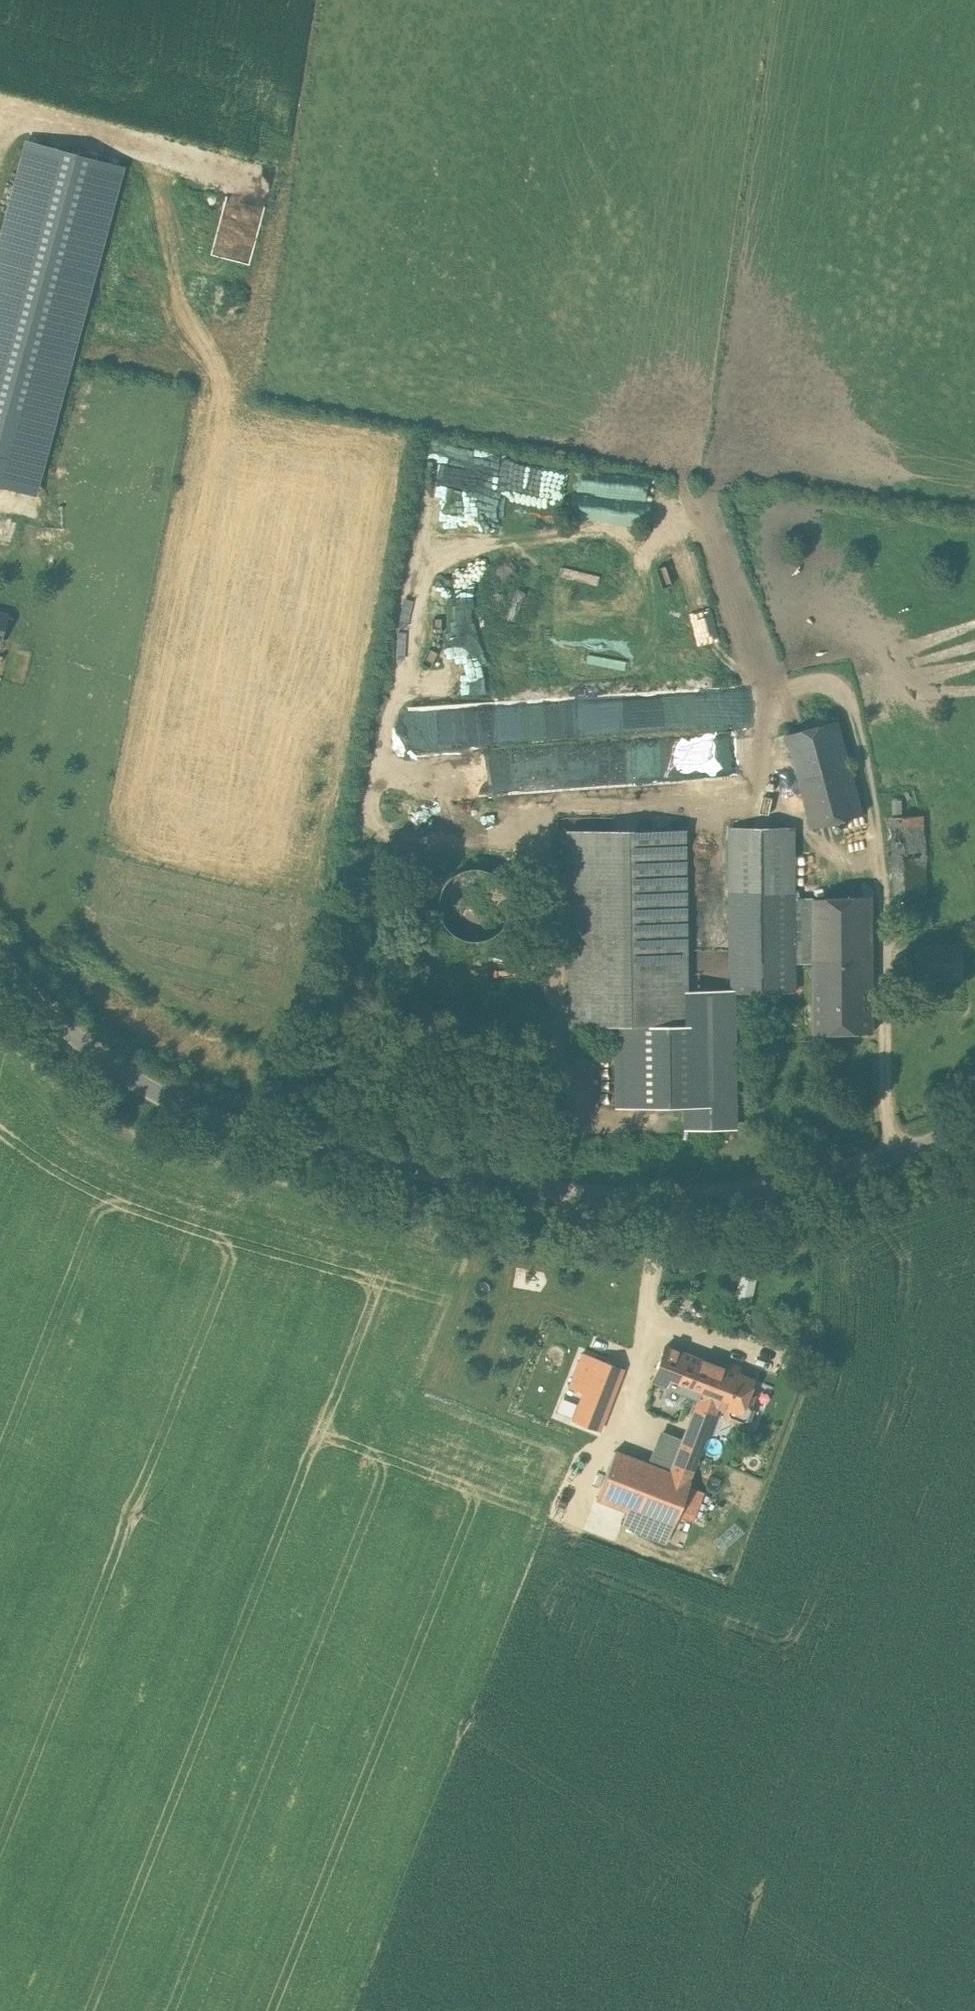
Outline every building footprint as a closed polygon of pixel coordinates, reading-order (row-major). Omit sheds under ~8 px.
[(437,482),(512,483),(512,449),(438,447),(437,482)] [(617,497),(620,484),(554,471),(552,484),(617,497)] [(493,498),(428,488),(417,564),(463,571),(467,541),(486,544),(493,498)] [(10,611),(0,608),(0,646),(1,646),(10,611)] [(555,745),(723,733),(720,685),(491,701),(498,799),(558,795),(555,745)] [(838,720),(786,734),(812,828),(863,814),(838,720)] [(923,815),(893,816),(893,830),(923,829),(923,815)] [(794,899),(794,828),(730,829),(731,990),(795,990),(795,962),(814,961),(815,961),(814,898),(794,899)] [(923,829),(893,830),(896,882),(926,880),(923,829)] [(682,830),(569,831),(572,1024),(684,1023),(682,830)] [(507,917),(509,903),(507,889),(499,878),(487,870),(473,868),(460,871),(448,878),(440,890),(438,904),(441,918),(449,929),(460,937),(474,939),(488,936),(499,929),(507,917)] [(926,880),(896,882),(896,896),(926,895),(926,880)] [(872,896),(814,898),(815,961),(873,960),(872,896)] [(815,961),(814,961),(814,966),(815,966),(814,990),(815,990),(815,1032),(873,1031),(873,960),(815,961)] [(684,1088),(672,1089),(664,1097),(665,1108),(673,1116),(684,1116),(692,1108),(692,1096),(684,1088)] [(742,1275),(739,1290),(752,1293),(755,1278),(742,1275)] [(721,1365),(665,1343),(651,1378),(697,1396),(708,1400),(721,1365)] [(622,1366),(581,1350),(568,1384),(583,1390),(573,1418),(599,1427),(622,1366)] [(753,1378),(721,1365),(708,1400),(717,1403),(726,1407),(724,1410),(727,1417),(741,1422),(747,1419),(752,1407),(749,1401),(745,1399),(753,1378)] [(708,1400),(697,1396),(677,1447),(697,1455),(717,1403),(708,1400)] [(697,1455),(677,1447),(668,1470),(688,1478),(697,1455)] [(668,1470),(614,1449),(596,1494),(673,1525),(689,1485),(691,1479),(688,1478),(668,1470)] [(689,1485),(673,1525),(687,1531),(703,1491),(689,1485)]
